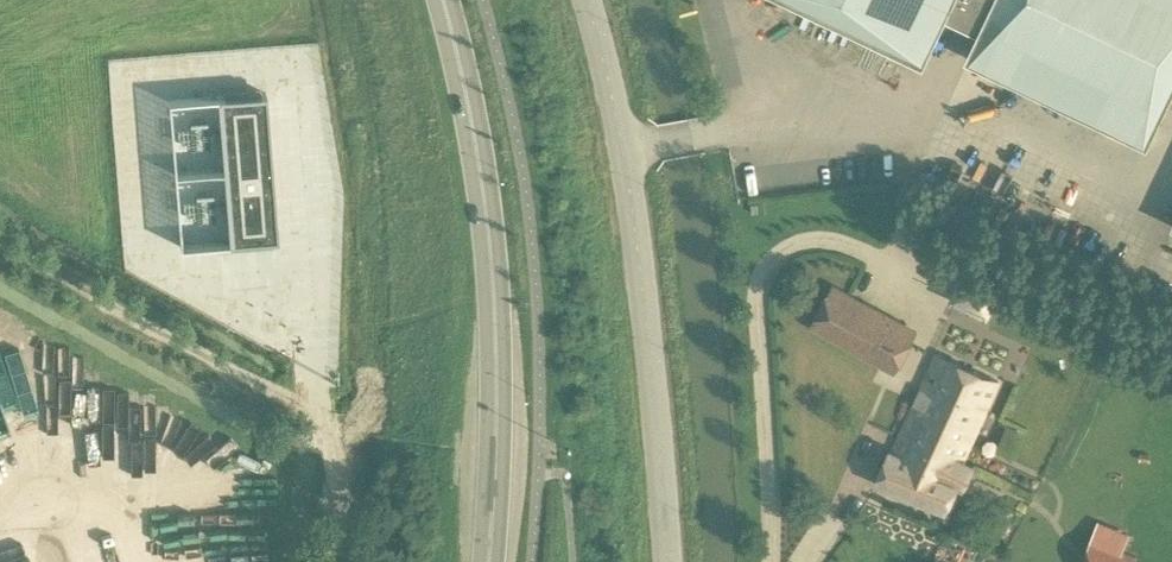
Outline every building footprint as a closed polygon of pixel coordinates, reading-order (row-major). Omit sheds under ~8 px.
[(921,58),(941,15),(982,34),(972,55),(1145,138),(1171,83),(1171,0),(800,0),(921,58)] [(278,238),(266,92),(168,100),(180,246),(278,238)] [(941,306),(983,323),(1000,281),(958,264),(941,306)] [(894,373),(917,330),(831,285),(809,328),(894,373)] [(962,463),(963,463),(963,462),(999,381),(939,354),(936,359),(901,438),(962,463)] [(962,463),(901,438),(894,454),(890,453),(876,484),(947,511),(957,487),(967,490),(976,468),(963,463),(962,463)] [(1136,557),(1091,539),(1082,561),(1134,561),(1136,557)]
